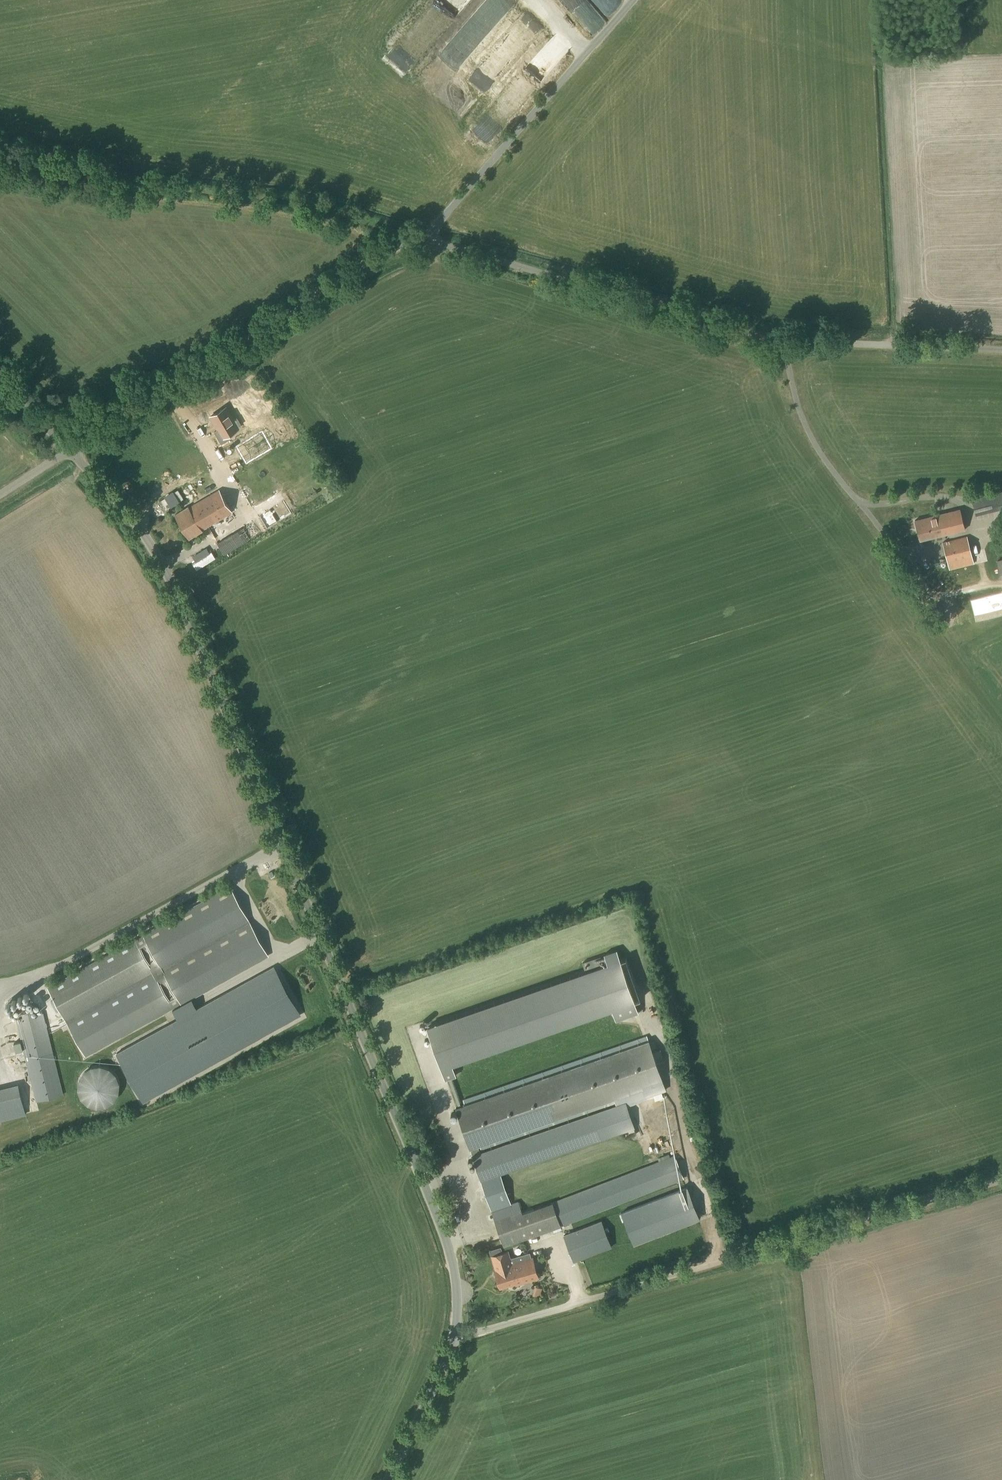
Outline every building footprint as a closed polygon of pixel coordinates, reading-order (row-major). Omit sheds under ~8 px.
[(574,7),(596,34),(607,25),(587,0),(583,0),(574,7)] [(476,129),(491,142),(510,121),(498,111),(494,116),(490,112),(476,129)] [(234,397),(256,383),(250,373),(228,386),(234,397)] [(240,410),(263,398),(258,389),(240,398),(241,399),(236,402),(240,410)] [(229,435),(238,429),(237,427),(241,425),(237,418),(233,421),(225,408),(211,416),(218,429),(214,432),(221,444),(231,438),(229,435)] [(278,515),(293,509),(277,469),(264,474),(265,478),(263,479),(278,515)] [(219,490),(195,504),(208,526),(232,512),(219,490)] [(993,511),(989,494),(971,499),(976,515),(993,511)] [(177,513),(174,515),(189,539),(198,533),(203,530),(202,530),(208,526),(195,504),(188,508),(188,507),(177,513)] [(920,540),(965,529),(960,509),(915,520),(920,540)] [(225,555),(273,525),(265,513),(217,543),(225,555)] [(950,570),(974,564),(967,536),(943,542),(950,570)] [(1001,562),(1001,548),(989,550),(991,564),(1001,562)] [(969,599),(973,614),(1001,607),(1001,593),(1001,591),(969,599)] [(267,953),(228,885),(142,933),(143,934),(134,939),(134,938),(48,987),(86,1054),(180,1001),(181,1002),(267,953)] [(636,1012),(628,987),(615,949),(603,953),(607,964),(427,1027),(445,1079),(455,1075),(451,1064),(611,1009),(615,1019),(636,1012)] [(628,955),(623,957),(627,971),(632,970),(628,955)] [(273,964),(116,1052),(143,1100),(300,1012),(273,964)] [(36,1102),(63,1095),(43,1013),(15,1020),(36,1102)] [(684,1179),(675,1155),(552,1202),(553,1202),(550,1203),(548,1197),(513,1209),(512,1206),(505,1187),(501,1175),(635,1128),(626,1102),(479,1153),(477,1146),(613,1098),(616,1105),(626,1102),(627,1104),(665,1091),(648,1041),(455,1108),(472,1156),(471,1156),(495,1222),(496,1222),(504,1245),(560,1226),(561,1226),(561,1227),(684,1179)] [(78,1084),(77,1087),(78,1091),(79,1094),(81,1097),(83,1100),(86,1103),(89,1105),(92,1106),(96,1107),(99,1107),(103,1107),(106,1106),(110,1104),(113,1102),(115,1099),(117,1096),(119,1093),(120,1090),(120,1086),(120,1082),(119,1079),(117,1076),(115,1073),(113,1070),(110,1068),(107,1066),(103,1065),(100,1065),(96,1065),(93,1066),(89,1067),(86,1069),(84,1071),(81,1074),(80,1077),(78,1080),(78,1084)] [(20,1085),(0,1089),(0,1120),(27,1114),(20,1085)] [(633,1244),(699,1219),(687,1188),(622,1213),(633,1244)] [(574,1262),(612,1247),(601,1220),(563,1235),(574,1262)] [(517,1270),(515,1263),(512,1264),(508,1251),(493,1256),(497,1270),(495,1270),(497,1278),(521,1271),(520,1269),(517,1270)] [(521,1271),(497,1278),(500,1288),(515,1284),(516,1286),(539,1279),(533,1258),(515,1263),(517,1270),(520,1269),(521,1271)]
